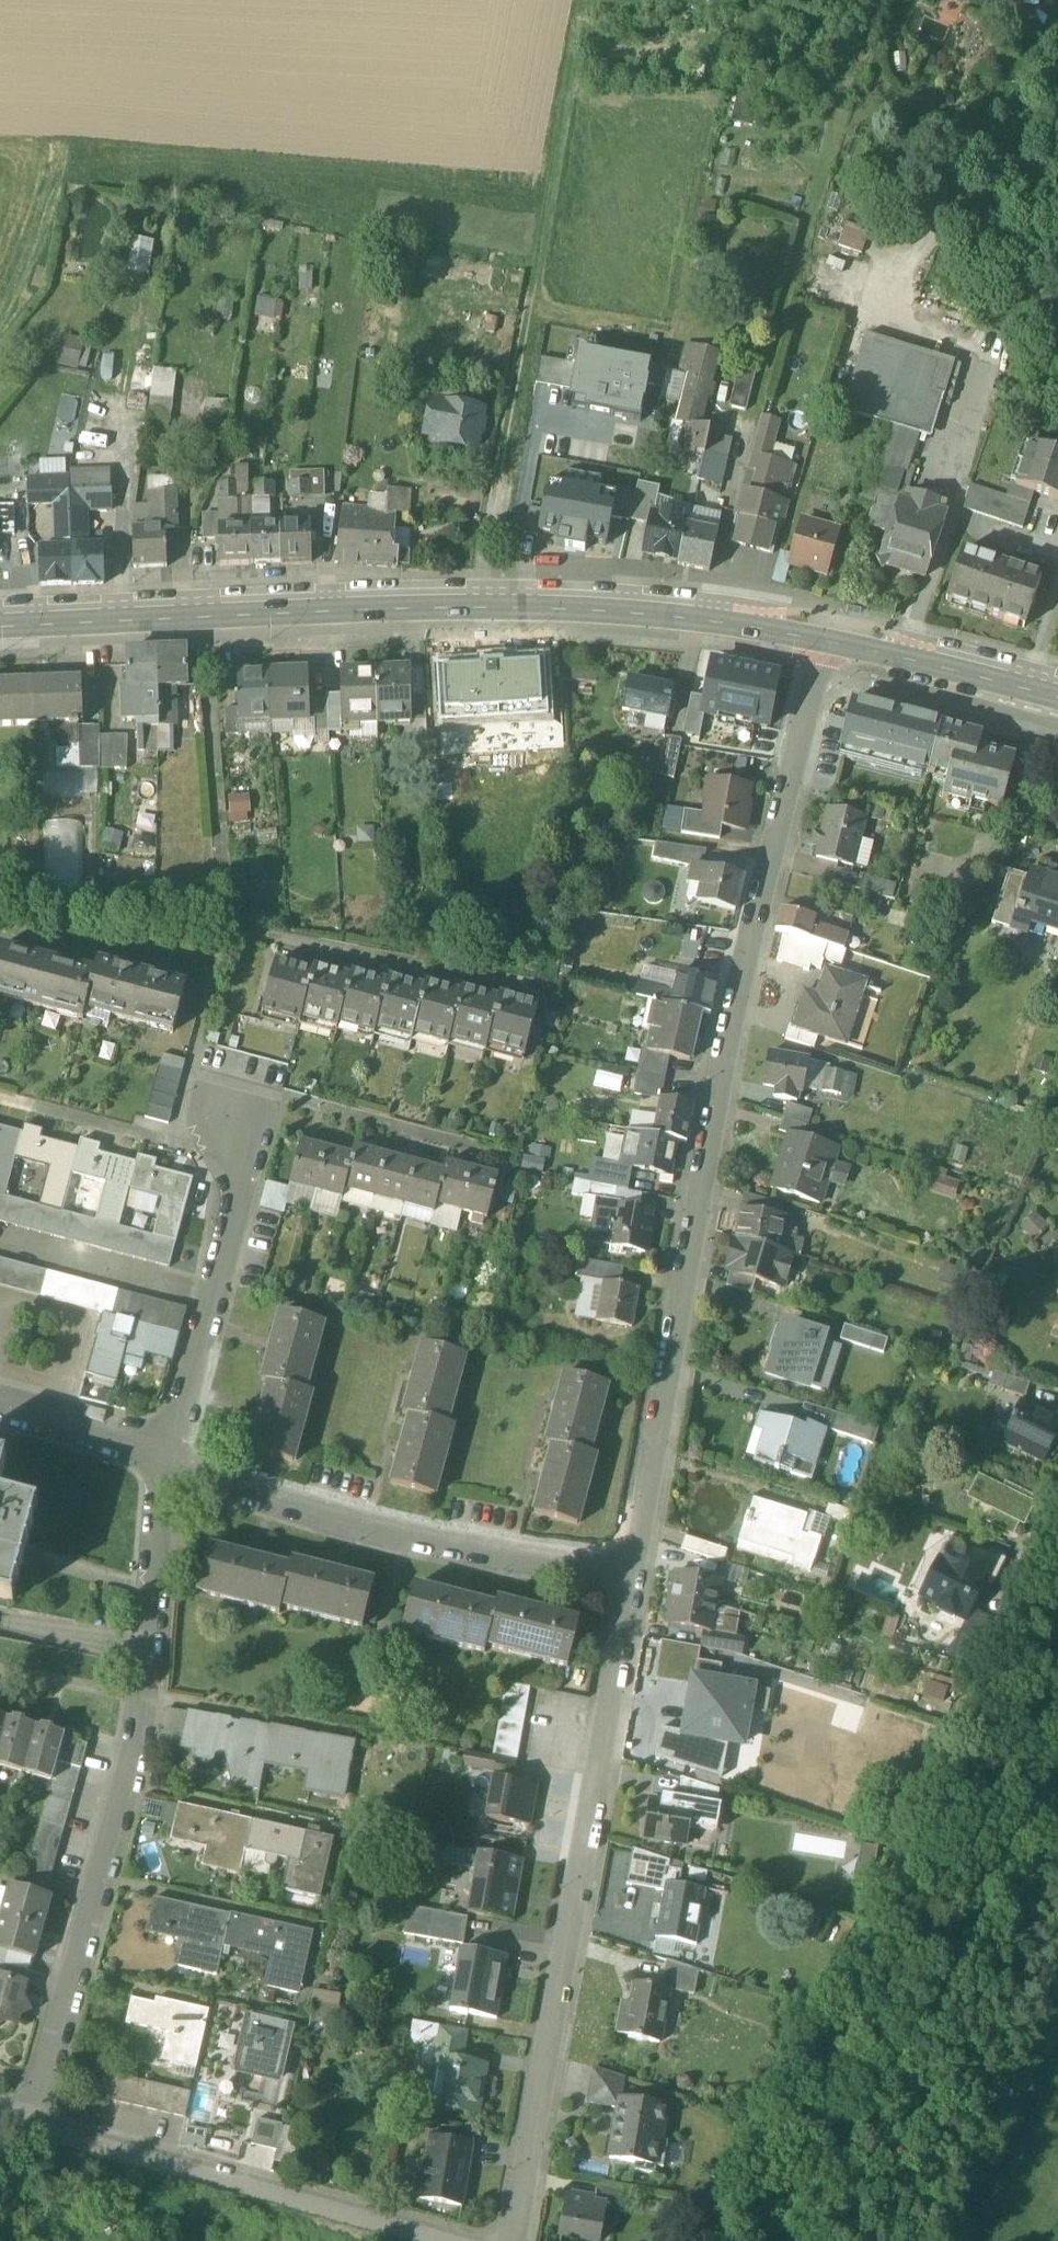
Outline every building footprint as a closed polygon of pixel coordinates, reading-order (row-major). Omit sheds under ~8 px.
[(733,120),(757,121),(758,98),(734,97),(733,120)] [(845,223),(839,245),(863,251),(869,229),(845,223)] [(258,301),(256,315),(274,318),(277,304),(258,301)] [(63,333),(55,363),(77,368),(85,339),(63,333)] [(955,362),(867,335),(844,411),(918,433),(920,434),(932,392),(945,396),(955,362)] [(718,352),(686,344),(678,375),(689,378),(684,398),(682,397),(682,399),(681,399),(680,403),(674,422),(683,424),(677,449),(705,454),(705,453),(709,435),(710,428),(699,426),(718,352)] [(635,362),(583,352),(573,403),(611,411),(610,416),(640,422),(650,371),(634,368),(635,362)] [(540,358),(537,383),(572,386),(575,361),(540,358)] [(757,369),(740,365),(729,407),(746,411),(757,369)] [(154,366),(148,410),(171,413),(178,370),(154,366)] [(678,375),(666,372),(660,398),(680,403),(681,399),(682,399),(682,397),(684,398),(689,378),(678,375)] [(462,395),(436,390),(434,403),(460,408),(462,395)] [(434,403),(432,403),(428,425),(434,426),(442,437),(441,443),(475,449),(481,412),(460,408),(434,403)] [(780,422),(763,417),(749,468),(761,471),(764,460),(769,461),(780,422)] [(886,424),(860,505),(873,509),(867,525),(890,532),(901,499),(906,501),(909,492),(907,492),(914,468),(908,465),(908,464),(909,464),(909,463),(908,463),(918,433),(886,424)] [(1050,441),(1025,433),(1022,444),(1030,447),(1031,445),(1047,450),(1050,441)] [(732,440),(709,435),(705,453),(728,456),(732,440)] [(175,436),(145,436),(141,466),(175,466),(175,436)] [(1031,445),(1030,447),(1018,486),(1017,488),(1035,494),(1057,501),(1057,454),(1047,450),(1031,445)] [(705,454),(700,481),(723,487),(728,456),(705,453),(705,454)] [(769,461),(764,460),(761,471),(754,497),(753,497),(780,505),(780,504),(790,467),(769,461)] [(250,526),(249,468),(231,469),(231,483),(238,484),(239,500),(220,501),(220,516),(220,527),(250,526)] [(323,474),(310,475),(310,482),(311,498),(324,497),(323,474)] [(68,478),(29,479),(30,506),(54,505),(56,505),(69,505),(69,493),(68,478)] [(310,482),(291,483),(291,498),(311,498),(310,482)] [(617,495),(548,482),(538,533),(558,537),(556,546),(584,552),(587,541),(607,546),(617,495)] [(231,483),(219,485),(220,501),(239,500),(238,484),(231,483)] [(274,483),(255,484),(256,500),(274,499),(274,483)] [(660,488),(639,483),(629,522),(651,526),(654,514),(660,488)] [(1035,494),(1017,488),(1018,486),(1011,484),(1007,496),(1031,504),(1035,494)] [(1007,496),(971,485),(964,509),(1023,529),(1031,504),(1007,496)] [(411,491),(387,489),(387,497),(386,513),(395,513),(406,514),(406,505),(410,505),(411,491)] [(112,492),(100,492),(100,510),(112,510),(112,492)] [(86,493),(69,493),(69,505),(71,547),(87,547),(88,541),(86,493)] [(177,514),(176,493),(156,494),(156,498),(156,504),(157,515),(177,514)] [(780,505),(753,497),(754,497),(742,493),(730,543),(772,555),(787,506),(780,504),(780,505)] [(939,501),(914,493),(914,495),(912,503),(936,510),(938,502),(939,502),(939,501)] [(387,497),(370,495),(368,510),(368,512),(369,512),(386,513),(387,497)] [(724,499),(709,496),(706,509),(721,512),(724,499)] [(906,501),(901,499),(890,532),(882,557),(877,559),(882,569),(887,566),(924,578),(946,513),(936,510),(912,503),(906,501)] [(69,505),(56,505),(57,548),(71,547),(69,505)] [(368,510),(342,509),(335,564),(362,567),(364,550),(362,543),(362,527),(367,527),(369,512),(368,512),(368,510)] [(386,513),(369,512),(367,527),(362,527),(362,543),(364,550),(362,567),(397,570),(398,567),(410,567),(410,552),(393,551),(395,529),(395,513),(386,513)] [(681,517),(664,513),(663,516),(654,514),(651,526),(646,554),(679,562),(680,562),(687,526),(688,526),(689,522),(680,520),(681,517)] [(177,531),(177,514),(157,515),(158,528),(166,528),(166,531),(177,531)] [(158,528),(157,515),(134,515),(132,529),(158,528)] [(220,516),(203,517),(203,541),(220,541),(220,527),(220,516)] [(311,524),(280,525),(281,564),(313,563),(311,524)] [(280,525),(250,526),(252,565),(281,564),(280,525)] [(250,526),(220,527),(220,541),(221,566),(252,565),(250,526)] [(688,526),(687,526),(680,562),(679,562),(678,566),(709,573),(718,532),(688,526)] [(817,531),(801,526),(790,565),(826,576),(838,531),(819,526),(817,531)] [(158,528),(132,529),(134,569),(168,568),(166,531),(166,528),(158,528)] [(87,547),(71,547),(72,586),(104,586),(103,546),(87,547)] [(57,548),(41,548),(42,587),(72,586),(71,547),(57,548)] [(1041,578),(964,551),(947,601),(1024,627),(1041,578)] [(186,650),(157,651),(158,688),(187,688),(186,650)] [(157,651),(128,651),(129,689),(142,689),(158,688),(157,651)] [(437,664),(441,735),(549,729),(545,658),(437,664)] [(778,676),(713,663),(706,699),(703,715),(704,715),(767,728),(778,676)] [(410,669),(375,671),(377,718),(377,723),(411,722),(411,696),(410,669)] [(287,673),(268,674),(270,720),(270,729),(291,728),(290,721),(309,721),(308,671),(287,671),(287,673)] [(375,671),(343,672),(345,715),(357,714),(357,718),(377,718),(375,671)] [(268,672),(237,673),(239,706),(239,721),(241,721),(270,720),(268,674),(268,672)] [(81,680),(34,682),(35,726),(83,724),(81,680)] [(0,683),(0,727),(35,726),(34,682),(0,683)] [(672,690),(627,682),(622,712),(667,720),(670,701),(672,690)] [(158,688),(142,689),(143,698),(158,698),(158,688)] [(339,695),(327,695),(327,700),(328,720),(340,720),(339,695)] [(425,695),(411,696),(411,722),(426,722),(425,695)] [(703,715),(706,699),(691,696),(683,734),(700,737),(704,715),(703,715)] [(173,697),(158,698),(159,727),(168,727),(174,727),(173,697)] [(158,698),(143,698),(143,728),(159,727),(158,698)] [(327,700),(314,701),(315,732),(329,731),(328,720),(327,700)] [(676,702),(670,701),(667,718),(673,719),(676,702)] [(942,725),(852,701),(840,751),(928,775),(931,765),(942,725)] [(239,706),(225,707),(226,734),(241,733),(241,721),(239,721),(239,706)] [(1014,758),(977,749),(981,736),(942,725),(931,765),(929,775),(946,780),(941,800),(970,807),(971,804),(999,811),(1008,776),(1009,777),(1014,758)] [(114,736),(100,736),(100,770),(114,770),(114,769),(114,736)] [(128,736),(114,736),(114,769),(127,769),(128,736)] [(682,740),(669,737),(663,762),(677,765),(682,740)] [(677,765),(663,762),(660,777),(674,780),(677,765)] [(731,785),(708,781),(705,799),(707,800),(705,814),(703,824),(722,827),(746,830),(750,804),(748,804),(750,790),(730,787),(731,785)] [(250,794),(230,794),(231,821),(251,820),(250,794)] [(705,814),(685,810),(681,833),(720,839),(722,827),(703,824),(705,814)] [(864,818),(827,810),(816,858),(853,866),(864,818)] [(83,892),(81,821),(43,822),(45,893),(83,892)] [(657,844),(654,858),(702,868),(706,851),(657,844)] [(705,870),(694,867),(690,883),(701,885),(705,870)] [(1047,869),(1044,876),(1029,872),(1027,878),(1018,908),(1016,907),(1015,912),(1047,923),(1045,928),(1057,932),(1057,873),(1047,869)] [(743,879),(705,870),(701,885),(698,901),(735,910),(743,879)] [(1008,872),(992,923),(1009,929),(1015,912),(1016,907),(1018,908),(1027,878),(1008,872)] [(867,892),(894,892),(894,882),(867,882),(867,892)] [(816,918),(781,909),(776,930),(810,939),(813,928),(816,918)] [(848,936),(820,927),(813,928),(810,939),(827,945),(844,951),(845,949),(848,936)] [(810,939),(784,933),(777,961),(809,972),(811,966),(821,970),(824,960),(822,960),(827,945),(810,939)] [(844,951),(827,945),(822,960),(824,960),(841,966),(846,949),(845,949),(844,951)] [(0,950),(0,997),(83,1020),(84,1016),(86,1009),(95,976),(0,950)] [(315,971),(276,960),(262,1011),(301,1022),(302,1017),(315,971)] [(185,989),(98,965),(95,976),(86,1009),(111,1016),(173,1032),(185,989)] [(351,976),(316,966),(315,971),(302,1017),(338,1027),(339,1024),(351,976)] [(826,969),(814,1008),(801,1004),(794,1027),(793,1028),(818,1036),(845,1045),(866,982),(826,969)] [(389,981),(353,972),(351,976),(339,1024),(375,1033),(376,1030),(389,981)] [(718,982),(679,972),(673,996),(671,1005),(701,1012),(710,1014),(718,982)] [(425,987),(390,978),(389,981),(376,1030),(411,1040),(413,1034),(425,987)] [(663,987),(640,982),(639,987),(637,997),(658,1002),(671,1005),(673,996),(663,987)] [(462,993),(426,984),(425,987),(413,1034),(449,1044),(450,1039),(462,993)] [(639,987),(630,985),(628,995),(637,997),(639,987)] [(499,999),(463,990),(462,993),(450,1039),(486,1049),(487,1046),(499,999)] [(538,1006),(500,996),(499,999),(487,1046),(525,1056),(538,1006)] [(671,1005),(658,1002),(647,1051),(690,1061),(701,1012),(671,1005)] [(111,1016),(86,1009),(84,1016),(109,1023),(111,1016)] [(818,1036),(793,1028),(794,1027),(789,1025),(785,1039),(813,1048),(818,1036)] [(669,1057),(642,1051),(638,1072),(665,1077),(669,1057)] [(808,1060),(769,1053),(763,1085),(802,1092),(808,1060)] [(186,1062),(163,1055),(159,1067),(182,1074),(186,1062)] [(828,1064),(808,1060),(804,1085),(823,1088),(828,1064)] [(182,1074),(159,1067),(145,1118),(169,1124),(182,1074)] [(858,1072),(828,1067),(823,1088),(854,1094),(858,1072)] [(638,1072),(634,1094),(661,1099),(665,1077),(638,1072)] [(694,1105),(661,1099),(654,1136),(676,1140),(687,1142),(694,1105)] [(813,1111),(787,1103),(782,1118),(806,1125),(808,1126),(813,1111)] [(806,1125),(782,1118),(778,1131),(789,1134),(790,1133),(802,1136),(806,1125)] [(0,1128),(0,1196),(6,1197),(16,1160),(23,1134),(0,1128)] [(82,1141),(43,1131),(41,1139),(23,1134),(16,1160),(50,1169),(39,1206),(63,1212),(73,1175),(82,1141)] [(654,1136),(629,1131),(622,1164),(622,1165),(633,1168),(669,1175),(676,1140),(654,1136)] [(802,1136),(790,1133),(789,1134),(772,1189),(818,1204),(836,1147),(802,1136)] [(136,1164),(98,1154),(100,1146),(82,1141),(73,1175),(107,1184),(97,1221),(119,1228),(130,1190),(136,1164)] [(328,1150),(301,1143),(290,1184),(317,1191),(328,1150)] [(385,1156),(356,1148),(353,1156),(346,1183),(376,1192),(385,1156)] [(353,1156),(328,1150),(317,1191),(342,1198),(346,1183),(353,1156)] [(193,1179),(155,1169),(157,1161),(139,1156),(136,1164),(130,1190),(163,1199),(153,1236),(176,1243),(193,1179)] [(415,1164),(385,1156),(376,1192),(405,1200),(415,1164)] [(622,1164),(605,1161),(600,1185),(617,1188),(628,1190),(633,1168),(622,1165),(622,1164)] [(473,1170),(447,1163),(445,1173),(436,1206),(461,1213),(473,1170)] [(445,1173),(415,1164),(405,1200),(435,1208),(436,1206),(445,1173)] [(499,1177),(473,1170),(461,1213),(487,1220),(499,1177)] [(600,1185),(575,1180),(572,1195),(601,1201),(613,1203),(613,1201),(614,1202),(617,1188),(600,1185)] [(745,1194),(743,1210),(781,1216),(782,1206),(745,1194)] [(17,1227),(24,1202),(6,1197),(0,1196),(0,1223),(17,1227)] [(614,1202),(613,1201),(613,1203),(601,1201),(593,1244),(645,1254),(653,1211),(620,1204),(621,1203),(614,1202)] [(36,1205),(24,1202),(17,1227),(29,1231),(36,1205)] [(39,1206),(36,1205),(29,1231),(76,1243),(83,1218),(63,1212),(39,1206)] [(743,1210),(741,1210),(737,1238),(778,1250),(783,1216),(781,1216),(743,1210)] [(1035,1210),(1020,1227),(1035,1241),(1050,1225),(1035,1210)] [(94,1221),(83,1218),(76,1243),(88,1246),(94,1221)] [(97,1221),(94,1221),(88,1246),(134,1259),(141,1233),(119,1228),(97,1221)] [(141,1233),(134,1259),(146,1262),(153,1236),(141,1233)] [(176,1243),(153,1236),(146,1262),(169,1268),(176,1243)] [(778,1250),(737,1238),(728,1264),(731,1265),(728,1272),(756,1280),(783,1288),(793,1255),(778,1250)] [(0,1259),(0,1287),(40,1298),(47,1272),(0,1259)] [(624,1267),(581,1259),(577,1278),(595,1281),(604,1283),(620,1285),(624,1267)] [(119,1291),(47,1272),(40,1298),(103,1314),(112,1316),(119,1291)] [(756,1280),(731,1273),(726,1286),(752,1294),(756,1280)] [(604,1283),(595,1281),(592,1295),(601,1297),(604,1283)] [(620,1285),(604,1283),(601,1297),(597,1322),(632,1327),(638,1288),(620,1285)] [(132,1295),(119,1291),(112,1316),(125,1320),(132,1295)] [(144,1298),(132,1295),(125,1320),(138,1323),(144,1298)] [(170,1305),(144,1298),(138,1323),(163,1330),(170,1305)] [(187,1309),(170,1305),(163,1330),(180,1335),(187,1309)] [(324,1323),(280,1310),(261,1379),(269,1381),(305,1391),(324,1323)] [(112,1316),(103,1314),(87,1374),(117,1382),(127,1348),(173,1360),(180,1335),(163,1330),(138,1323),(125,1320),(112,1316)] [(810,1332),(788,1325),(780,1350),(783,1351),(776,1372),(767,1370),(766,1374),(786,1380),(787,1378),(804,1383),(803,1385),(825,1392),(839,1348),(819,1341),(819,1343),(807,1339),(810,1332)] [(871,1350),(876,1336),(845,1325),(839,1339),(871,1350)] [(946,1365),(986,1377),(993,1355),(953,1343),(946,1365)] [(464,1355),(422,1344),(404,1414),(410,1416),(446,1425),(464,1355)] [(606,1384),(564,1373),(547,1442),(551,1443),(589,1452),(606,1384)] [(1030,1384),(1005,1376),(1000,1392),(1025,1400),(1030,1384)] [(305,1391),(269,1381),(249,1451),(291,1462),(311,1393),(305,1391)] [(1021,1403),(1011,1422),(1013,1423),(1004,1442),(1045,1462),(1057,1436),(1057,1421),(1021,1403)] [(768,1417),(759,1414),(754,1429),(763,1432),(768,1417)] [(879,1428),(837,1414),(831,1431),(874,1445),(879,1428)] [(446,1425),(410,1416),(392,1484),(433,1495),(451,1427),(446,1425)] [(804,1429),(768,1417),(763,1432),(753,1462),(775,1469),(774,1471),(778,1473),(779,1470),(811,1481),(828,1430),(806,1422),(804,1429)] [(589,1452),(551,1443),(534,1513),(577,1524),(594,1454),(589,1452)] [(1031,1498),(1006,1485),(1003,1491),(987,1483),(977,1501),(994,1509),(988,1522),(1012,1535),(1018,1522),(1023,1525),(1033,1505),(1028,1502),(1031,1498)] [(14,1603),(39,1508),(0,1498),(0,1600),(14,1603)] [(807,1515),(754,1499),(749,1514),(746,1513),(737,1542),(792,1559),(790,1566),(812,1573),(822,1539),(802,1532),(807,1515)] [(727,1550),(685,1537),(681,1549),(723,1563),(727,1550)] [(968,1551),(964,1553),(961,1548),(954,1545),(949,1547),(944,1551),(942,1558),(938,1559),(981,1580),(987,1567),(980,1564),(984,1554),(977,1552),(975,1555),(968,1551)] [(288,1570),(208,1550),(197,1592),(278,1612),(279,1607),(288,1570)] [(981,1580),(938,1559),(919,1595),(940,1606),(937,1612),(953,1620),(956,1614),(966,1619),(985,1582),(981,1580)] [(373,1583),(290,1562),(288,1570),(279,1607),(362,1628),(373,1583)] [(720,1580),(678,1573),(675,1588),(671,1588),(669,1598),(716,1606),(720,1580)] [(495,1608),(413,1587),(401,1631),(483,1653),(485,1646),(495,1608)] [(716,1606),(669,1598),(668,1609),(671,1609),(669,1625),(711,1632),(716,1606)] [(578,1623),(497,1602),(495,1608),(485,1646),(566,1667),(578,1623)] [(991,1620),(979,1613),(965,1640),(978,1645),(991,1620)] [(991,1620),(978,1645),(988,1648),(991,1649),(1003,1626),(991,1620)] [(965,1640),(958,1638),(948,1650),(951,1662),(978,1670),(988,1648),(978,1645),(965,1640)] [(700,1648),(662,1642),(655,1680),(693,1686),(694,1678),(697,1661),(698,1661),(700,1648)] [(698,1661),(697,1661),(694,1678),(719,1683),(722,1665),(698,1661)] [(719,1683),(694,1678),(693,1686),(684,1734),(727,1742),(742,1745),(753,1689),(719,1683)] [(529,1701),(531,1689),(507,1684),(505,1696),(529,1701)] [(527,1713),(529,1701),(505,1696),(502,1709),(527,1713)] [(524,1725),(527,1713),(502,1709),(500,1721),(524,1725)] [(271,1729),(189,1713),(183,1748),(214,1754),(221,1750),(231,1752),(239,1785),(260,1789),(265,1759),(271,1729)] [(0,1748),(0,1768),(23,1774),(36,1728),(8,1720),(0,1748)] [(522,1737),(524,1725),(500,1721),(498,1733),(522,1737)] [(65,1736),(36,1728),(23,1774),(53,1782),(55,1775),(58,1763),(65,1737),(65,1736)] [(353,1744),(271,1729),(265,1759),(311,1768),(306,1792),(343,1799),(353,1744)] [(684,1734),(660,1729),(655,1757),(721,1777),(727,1742),(684,1734)] [(520,1749),(522,1737),(498,1733),(496,1745),(520,1749)] [(88,1744),(65,1737),(58,1763),(81,1769),(88,1744)] [(518,1761),(520,1749),(496,1745),(494,1757),(518,1761)] [(497,1758),(465,1752),(462,1764),(494,1770),(497,1758)] [(515,1761),(497,1758),(494,1770),(492,1776),(512,1780),(515,1761)] [(81,1769),(58,1763),(55,1775),(78,1781),(81,1769)] [(78,1781),(55,1775),(53,1782),(51,1787),(75,1793),(78,1781)] [(492,1776),(491,1776),(484,1817),(528,1825),(535,1784),(512,1780),(492,1776)] [(719,1791),(682,1779),(678,1798),(717,1805),(719,1791)] [(75,1793),(51,1787),(48,1799),(71,1805),(75,1793)] [(678,1798),(663,1796),(661,1803),(650,1801),(644,1838),(665,1842),(665,1843),(672,1845),(672,1843),(687,1846),(690,1828),(716,1833),(721,1806),(717,1805),(678,1798)] [(71,1805),(48,1799),(45,1810),(68,1817),(71,1805)] [(253,1821),(181,1804),(175,1830),(210,1838),(204,1867),(240,1876),(246,1851),(253,1821)] [(68,1817),(45,1810),(42,1822),(65,1829),(68,1817)] [(333,1838),(253,1821),(246,1851),(266,1855),(270,1868),(279,1858),(289,1860),(283,1891),(320,1899),(333,1838)] [(65,1829),(42,1822),(38,1834),(61,1840),(65,1829)] [(61,1840),(38,1834),(35,1846),(58,1852),(61,1840)] [(58,1852),(35,1846),(32,1858),(55,1864),(58,1852)] [(449,1846),(447,1864),(470,1866),(472,1849),(449,1846)] [(670,1861),(633,1849),(627,1885),(664,1891),(665,1883),(679,1885),(682,1871),(669,1869),(670,1861)] [(524,1862),(480,1854),(469,1914),(513,1922),(524,1862)] [(55,1864),(32,1858),(28,1870),(52,1876),(55,1864)] [(52,1876),(28,1870),(25,1881),(48,1888),(52,1876)] [(48,1888),(25,1881),(23,1889),(46,1895),(48,1888)] [(679,1885),(665,1883),(664,1891),(655,1938),(696,1946),(707,1890),(679,1885)] [(23,1889),(10,1885),(1,1919),(43,1931),(52,1897),(46,1895),(23,1889)] [(231,1915),(156,1899),(150,1924),(188,1932),(180,1968),(217,1976),(225,1939),(231,1915)] [(469,1919),(436,1914),(434,1927),(467,1932),(469,1919)] [(312,1935),(231,1915),(225,1939),(242,1943),(240,1949),(281,1959),(274,1988),(298,1993),(312,1935)] [(1,1919),(0,1922),(0,1950),(10,1952),(35,1959),(43,1931),(1,1919)] [(467,1932),(434,1927),(432,1939),(465,1945),(467,1932)] [(6,1965),(10,1952),(0,1950),(0,1964),(6,1965)] [(507,1958),(464,1950),(460,1975),(467,1976),(460,2014),(470,2015),(470,2014),(496,2019),(507,1958)] [(697,1972),(665,1962),(662,1987),(667,1988),(667,1990),(693,1995),(697,1972)] [(0,1977),(0,2023),(1,2020),(17,2025),(20,2015),(29,2010),(22,1998),(24,1991),(19,1989),(21,1983),(3,1978),(0,1977)] [(662,1987),(634,1983),(629,2013),(620,2011),(616,2032),(635,2035),(634,2041),(657,2045),(667,1990),(667,1988),(662,1987)] [(209,2010),(157,1998),(156,2004),(132,1999),(127,2023),(178,2034),(172,2063),(196,2068),(209,2010)] [(291,2029),(249,2019),(237,2070),(279,2080),(291,2029)] [(465,2047),(439,2043),(436,2057),(462,2062),(465,2047)] [(462,2062),(436,2057),(434,2068),(451,2071),(444,2106),(480,2113),(489,2067),(462,2062)] [(625,2079),(594,2069),(587,2104),(618,2109),(620,2098),(622,2098),(625,2079)] [(124,2077),(103,2073),(97,2098),(118,2103),(124,2077)] [(137,2080),(124,2077),(118,2103),(132,2106),(137,2080)] [(151,2083),(137,2080),(132,2106),(145,2109),(151,2083)] [(191,2113),(209,2117),(215,2085),(197,2082),(191,2113)] [(164,2086),(151,2083),(145,2109),(158,2112),(164,2086)] [(178,2089),(164,2086),(158,2112),(172,2115),(178,2089)] [(191,2092),(178,2089),(172,2115),(185,2118),(191,2092)] [(622,2098),(620,2098),(618,2109),(609,2159),(635,2164),(634,2171),(655,2175),(656,2167),(663,2169),(668,2143),(661,2142),(667,2107),(622,2098)] [(283,2127),(258,2121),(252,2146),(277,2152),(283,2127)] [(184,2145),(205,2147),(207,2128),(186,2125),(184,2145)] [(474,2145),(430,2137),(427,2154),(470,2162),(474,2145)] [(470,2162),(427,2154),(419,2200),(463,2207),(470,2162)] [(623,2191),(597,2186),(594,2201),(607,2203),(606,2206),(620,2208),(623,2191)] [(594,2201),(566,2196),(562,2217),(564,2217),(560,2238),(576,2240),(577,2235),(600,2240),(606,2206),(607,2203),(594,2201)]
